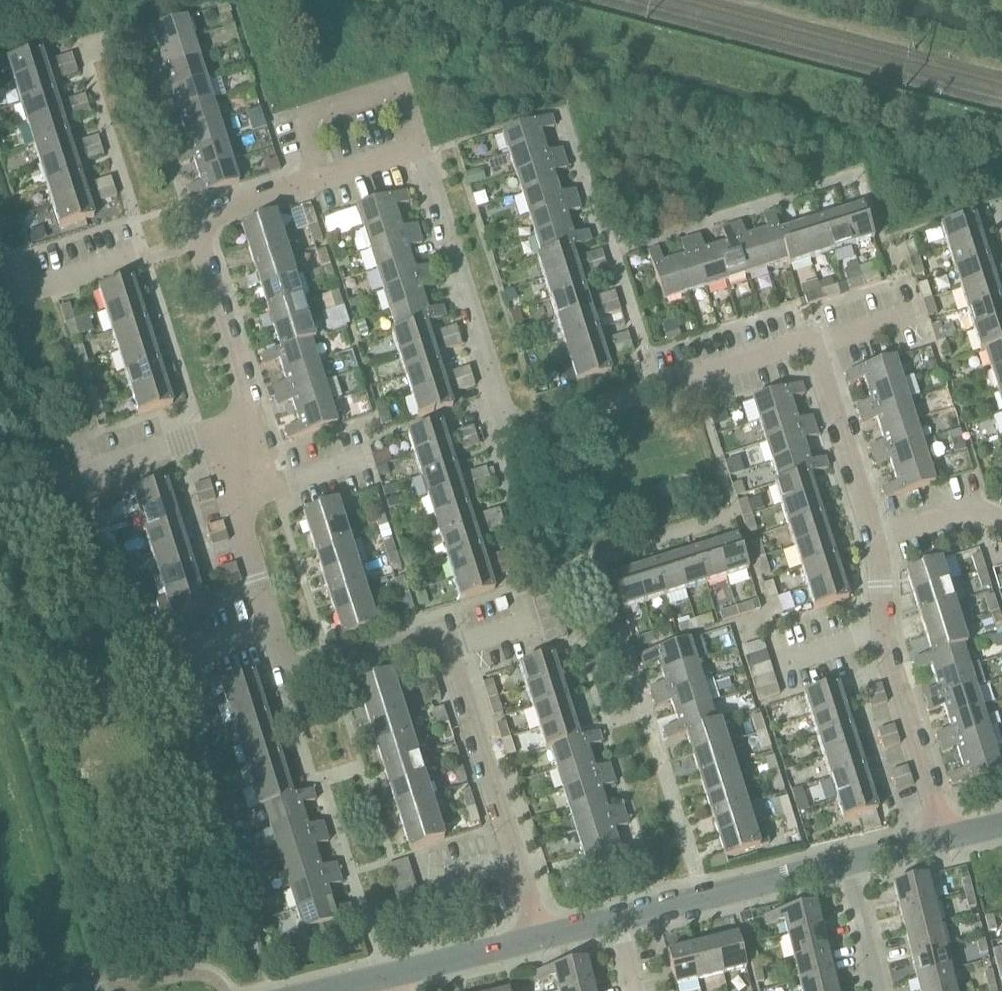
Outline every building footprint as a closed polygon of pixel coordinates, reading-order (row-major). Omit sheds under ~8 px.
[(228,4),(218,7),(221,16),(231,12),(228,4)] [(186,18),(139,32),(142,43),(156,39),(160,49),(194,39),(187,17),(186,18)] [(159,62),(149,65),(152,75),(201,59),(194,39),(160,49),(165,66),(160,67),(159,62)] [(8,61),(15,82),(49,71),(42,50),(8,61)] [(60,69),(76,64),(73,55),(57,60),(60,69)] [(201,59),(152,75),(155,84),(165,81),(163,76),(168,75),(173,91),(207,80),(207,79),(201,59)] [(76,64),(60,69),(62,78),(78,73),(76,64)] [(21,103),(56,92),(49,71),(15,82),(21,103)] [(172,103),(162,106),(165,116),(214,101),(214,100),(225,97),(219,76),(207,79),(207,80),(173,91),(178,107),(173,108),(172,103)] [(21,103),(28,124),(62,113),(56,92),(21,103)] [(69,101),(72,110),(89,105),(86,96),(69,101)] [(214,101),(165,116),(168,125),(178,122),(176,117),(181,116),(186,132),(220,121),(214,101)] [(91,115),(89,105),(72,110),(75,120),(91,115)] [(34,145),(69,134),(62,113),(28,124),(34,145)] [(509,153),(544,143),(540,132),(554,127),(551,117),(503,133),(509,153)] [(185,144),(175,147),(178,157),(226,142),(220,121),(186,132),(191,148),(187,149),(185,144)] [(34,145),(41,165),(76,154),(69,134),(34,145)] [(86,151),(102,146),(99,137),(83,142),(86,151)] [(226,142),(178,157),(181,167),(191,163),(190,159),(194,157),(199,173),(233,162),(226,142)] [(544,143),(509,154),(516,174),(564,159),(561,150),(552,153),(553,158),(549,159),(544,143)] [(104,156),(102,146),(86,151),(89,161),(104,156)] [(48,186),(82,175),(76,154),(41,165),(48,186)] [(564,159),(516,174),(522,195),(557,184),(552,168),(556,167),(558,172),(567,169),(564,159)] [(198,186),(188,189),(192,199),(240,184),(233,162),(199,173),(204,189),(200,191),(198,186)] [(466,174),(470,186),(481,182),(477,170),(466,174)] [(48,186),(54,207),(89,196),(82,175),(48,186)] [(96,183),(99,192),(115,187),(112,178),(96,183)] [(557,184),(522,195),(529,215),(577,200),(574,191),(564,194),(566,199),(562,200),(557,184)] [(117,197),(115,187),(99,192),(102,202),(117,197)] [(392,197),(358,208),(365,229),(398,219),(393,203),(398,201),(399,206),(409,203),(406,193),(392,197)] [(96,217),(89,196),(54,207),(61,228),(96,217)] [(577,200),(529,215),(535,236),(570,225),(565,209),(569,208),(570,213),(580,210),(577,200)] [(842,212),(853,247),(874,240),(863,206),(842,212)] [(318,225),(313,209),(304,212),(309,228),(318,225)] [(832,253),(853,247),(842,212),(822,219),(832,253)] [(757,234),(768,268),(788,262),(789,262),(779,232),(780,232),(774,213),(763,217),(767,231),(757,234)] [(242,226),(249,246),(283,236),(277,215),(242,226)] [(941,227),(947,248),(982,237),(976,216),(941,227)] [(398,219),(365,229),(371,250),(419,235),(416,225),(406,228),(408,233),(403,234),(398,219)] [(801,226),(812,260),(832,253),(822,219),(801,226)] [(741,224),(732,227),(747,275),(768,269),(757,234),(741,239),(739,235),(744,234),(741,224)] [(318,225),(309,228),(314,244),(323,241),(318,225)] [(570,226),(536,237),(542,256),(542,257),(571,248),(572,249),(591,243),(587,232),(573,236),(570,226)] [(789,262),(788,262),(790,267),(812,260),(801,226),(780,232),(779,232),(789,262)] [(731,242),(716,247),(726,282),(747,275),(732,227),(722,230),(725,240),(730,238),(731,242)] [(419,235),(371,250),(378,270),(411,260),(406,244),(411,242),(412,247),(422,244),(419,235)] [(290,257),(283,236),(249,246),(255,267),(290,257)] [(700,237),(690,240),(706,288),(726,282),(716,247),(700,253),(698,248),(703,247),(700,237)] [(954,269),(989,258),(982,237),(947,248),(954,269)] [(690,256),(674,261),(685,295),(706,288),(690,240),(681,243),(684,253),(689,251),(690,256)] [(910,260),(919,258),(914,241),(905,244),(910,260)] [(542,257),(542,256),(538,258),(544,279),(578,269),(572,249),(571,248),(542,257)] [(664,302),(685,295),(674,261),(664,264),(659,250),(648,253),(664,302)] [(331,266),(326,251),(317,253),(322,269),(331,266)] [(604,260),(601,251),(586,256),(589,265),(604,260)] [(255,267),(262,288),(296,277),(290,257),(255,267)] [(924,274),(919,258),(910,260),(915,277),(924,274)] [(954,269),(960,290),(995,279),(989,258),(954,269)] [(411,260),(378,270),(384,291),(432,276),(429,266),(419,269),(421,274),(416,275),(411,260)] [(607,270),(604,260),(589,265),(592,275),(607,270)] [(331,266),(322,269),(327,285),(336,282),(331,266)] [(578,269),(544,279),(551,300),(585,290),(578,269)] [(878,273),(862,278),(865,287),(881,282),(878,273)] [(262,288),(268,309),(303,298),(310,296),(303,275),(296,277),(262,288)] [(432,276),(384,291),(390,312),(424,301),(419,285),(424,283),(425,288),(435,285),(432,276)] [(846,283),(849,292),(865,287),(862,278),(846,283)] [(107,311),(140,300),(134,279),(100,290),(107,311)] [(995,279),(960,290),(967,310),(1001,299),(995,279)] [(927,283),(918,285),(923,302),(932,299),(927,283)] [(837,286),(821,291),(824,300),(840,295),(837,286)] [(0,289),(0,301),(8,298),(5,288),(0,289)] [(558,321),(591,310),(585,290),(551,300),(558,321)] [(335,310),(344,307),(339,291),(330,294),(335,310)] [(824,300),(821,291),(805,296),(808,305),(824,300)] [(602,307),(618,302),(615,293),(599,297),(602,307)] [(0,301),(0,313),(12,309),(8,298),(0,301)] [(268,309),(275,330),(309,319),(303,298),(268,309)] [(932,299),(923,302),(928,319),(937,316),(932,299)] [(973,331),(1001,322),(1001,300),(1001,299),(967,310),(973,331)] [(107,311),(113,331),(147,321),(140,300),(107,311)] [(427,323),(427,324),(445,318),(442,307),(428,312),(425,301),(391,312),(397,332),(427,323)] [(621,311),(618,302),(602,307),(605,316),(621,311)] [(67,324),(76,321),(71,305),(62,308),(67,324)] [(335,310),(324,314),(329,330),(340,326),(345,325),(349,323),(344,307),(335,310)] [(598,331),(591,310),(558,321),(564,342),(598,331)] [(316,340),(309,319),(275,330),(281,350),(312,341),(316,340)] [(676,319),(662,323),(667,341),(681,337),(676,319)] [(67,324),(72,340),(81,337),(76,321),(67,324)] [(153,342),(147,321),(113,331),(120,352),(153,342)] [(364,321),(356,323),(360,337),(368,335),(364,321)] [(973,331),(980,353),(985,351),(984,350),(1001,345),(1001,322),(973,331)] [(433,344),(427,324),(427,323),(397,332),(393,333),(399,355),(433,344)] [(940,324),(931,327),(936,343),(945,340),(940,324)] [(952,324),(941,328),(945,340),(956,336),(952,324)] [(443,341),(459,336),(457,327),(440,332),(443,341)] [(598,331),(564,342),(571,363),(604,352),(598,331)] [(615,348),(631,343),(628,333),(612,338),(615,348)] [(462,346),(459,336),(443,341),(446,350),(462,346)] [(945,340),(936,343),(941,359),(950,357),(945,340)] [(275,352),(263,355),(266,366),(276,363),(275,358),(279,357),(284,373),(318,362),(312,341),(281,350),(275,352)] [(120,352),(126,373),(160,363),(153,342),(120,352)] [(634,352),(631,343),(615,348),(618,357),(634,352)] [(440,365),(433,344),(399,355),(406,376),(440,365)] [(984,350),(985,351),(991,371),(1001,368),(1001,345),(984,350)] [(75,349),(80,365),(89,362),(84,346),(75,349)] [(273,347),(254,353),(256,357),(263,355),(275,352),(273,347)] [(571,363),(561,366),(567,385),(577,382),(577,383),(611,373),(604,352),(571,363)] [(895,358),(847,374),(850,384),(860,381),(858,376),(862,375),(867,390),(901,379),(895,358)] [(925,364),(928,371),(937,368),(935,360),(925,364)] [(94,379),(89,362),(80,365),(86,381),(94,379)] [(283,385),(273,388),(276,397),(276,398),(325,383),(318,362),(284,373),(289,389),(285,390),(283,385)] [(126,373),(133,394),(166,383),(160,363),(126,373)] [(440,365),(406,376),(412,397),(446,386),(440,365)] [(472,377),(469,368),(453,373),(456,382),(472,377)] [(991,371),(997,392),(1001,390),(1001,368),(991,371)] [(542,371),(530,375),(534,388),(546,384),(542,371)] [(475,387),(472,377),(456,382),(459,392),(475,387)] [(867,402),(857,405),(860,415),(908,400),(901,379),(867,390),(872,406),(868,407),(867,402)] [(166,383),(133,394),(139,415),(173,404),(166,383)] [(325,383),(276,398),(279,407),(289,404),(288,399),(292,398),(297,414),(331,403),(331,402),(325,383)] [(753,402),(742,405),(748,424),(759,420),(759,422),(793,411),(788,395),(793,393),(794,398),(804,395),(801,384),(799,385),(755,399),(753,399),(753,402)] [(446,386),(412,397),(419,418),(453,407),(446,386)] [(93,406),(102,403),(97,387),(88,390),(93,406)] [(273,388),(266,391),(269,399),(276,397),(273,388)] [(908,400),(860,415),(863,425),(873,422),(871,417),(875,415),(880,431),(914,420),(908,400)] [(93,406),(98,422),(107,419),(102,403),(93,406)] [(296,426),(286,430),(289,439),(338,424),(331,403),(297,414),(302,430),(298,431),(296,426)] [(710,413),(714,425),(725,421),(722,410),(710,413)] [(793,411),(759,422),(766,442),(814,427),(811,417),(802,420),(803,425),(799,427),(793,411)] [(880,443),(870,446),(873,456),(921,441),(914,420),(880,431),(886,447),(881,448),(880,443)] [(415,456),(449,445),(442,424),(408,435),(415,456)] [(473,427),(457,432),(460,441),(476,436),(473,427)] [(814,427),(766,442),(770,455),(772,463),(807,452),(801,436),(806,434),(807,439),(817,436),(814,427)] [(476,436),(460,441),(463,450),(479,445),(476,436)] [(955,453),(966,449),(963,438),(952,441),(955,453)] [(921,441),(873,456),(876,466),(886,463),(885,458),(889,457),(894,472),(927,462),(921,441)] [(415,456),(421,477),(456,466),(451,450),(449,445),(415,456)] [(373,454),(377,466),(386,463),(382,451),(373,454)] [(807,452),(772,463),(779,484),(809,474),(810,476),(828,470),(825,459),(815,462),(816,467),(812,468),(807,452)] [(739,458),(725,462),(730,476),(743,472),(739,458)] [(928,462),(894,473),(897,483),(883,488),(887,499),(934,483),(928,462)] [(456,466),(421,477),(428,498),(462,487),(456,466)] [(473,483),(490,478),(487,468),(470,473),(473,483)] [(816,495),(810,476),(809,474),(779,484),(775,485),(781,506),(816,495)] [(493,487),(490,478),(473,483),(476,492),(493,487)] [(133,493),(139,514),(174,503),(167,482),(133,493)] [(194,487),(197,496),(213,491),(210,482),(194,487)] [(736,497),(745,494),(742,482),(732,485),(736,497)] [(434,518),(469,508),(462,487),(428,498),(434,518)] [(216,501),(213,491),(197,496),(200,506),(216,501)] [(369,498),(374,514),(383,511),(378,495),(369,498)] [(781,506),(788,527),(822,516),(816,495),(781,506)] [(747,500),(738,503),(743,519),(752,516),(747,500)] [(303,513),(310,534),(344,523),(337,502),(303,513)] [(146,535),(180,524),(174,503),(139,514),(146,535)] [(441,539),(475,528),(469,508),(434,518),(441,539)] [(483,514),(486,524),(502,519),(499,509),(483,514)] [(383,511),(374,514),(379,531),(388,528),(383,511)] [(757,532),(752,516),(743,519),(748,535),(757,532)] [(788,527),(794,548),(829,537),(822,516),(788,527)] [(505,528),(502,519),(486,524),(489,533),(505,528)] [(222,523),(207,528),(210,538),(225,533),(222,523)] [(316,555),(351,544),(344,523),(310,534),(316,555)] [(146,535),(153,555),(187,545),(180,524),(146,535)] [(448,560),(482,549),(475,528),(441,539),(448,560)] [(228,542),(225,533),(210,538),(213,547),(228,542)] [(382,539),(387,556),(396,553),(391,537),(382,539)] [(738,537),(717,544),(728,578),(749,571),(738,537)] [(801,569),(836,558),(829,537),(794,548),(801,569)] [(760,541),(751,544),(756,560),(765,557),(760,541)] [(316,555),(323,576),(357,565),(351,544),(316,555)] [(696,550),(707,585),(728,578),(717,544),(696,550)] [(159,576),(193,566),(187,545),(153,555),(159,575),(159,576)] [(448,560),(454,581),(488,570),(482,549),(448,560)] [(696,550),(675,557),(686,591),(707,585),(696,550)] [(496,556),(499,565),(515,560),(512,551),(496,556)] [(120,557),(118,552),(108,555),(110,560),(120,557)] [(392,572),(401,569),(396,553),(387,556),(392,572)] [(977,574),(986,571),(981,554),(972,557),(977,574)] [(686,591),(675,557),(654,563),(665,598),(686,591)] [(770,573),(765,557),(756,560),(761,576),(770,573)] [(801,569),(808,590),(842,579),(836,558),(801,569)] [(518,570),(515,560),(499,565),(502,574),(518,570)] [(907,572),(913,593),(947,582),(941,561),(907,572)] [(654,563),(633,570),(644,604),(665,598),(654,563)] [(239,574),(236,564),(220,569),(223,579),(239,574)] [(330,597),(364,586),(357,565),(323,576),(330,597)] [(159,576),(166,597),(200,587),(193,566),(159,576)] [(488,570),(454,581),(461,601),(495,591),(488,570)] [(612,577),(623,611),(644,604),(633,570),(612,577)] [(986,571),(977,574),(982,590),(991,587),(986,571)] [(242,583),(239,574),(223,579),(226,588),(242,583)] [(395,581),(400,597),(409,594),(404,578),(395,581)] [(849,600),(842,579),(808,590),(814,611),(849,600)] [(773,582),(764,585),(769,601),(778,598),(773,582)] [(954,603),(947,582),(913,593),(920,614),(954,603)] [(534,602),(554,596),(551,585),(530,592),(534,602)] [(330,597),(336,618),(371,607),(364,586),(330,597)] [(207,608),(200,587),(166,597),(166,598),(156,601),(162,618),(171,615),(172,618),(207,608)] [(420,589),(415,591),(420,607),(425,605),(420,589)] [(405,613),(415,610),(409,594),(400,597),(405,613)] [(790,595),(779,599),(781,608),(792,605),(790,595)] [(534,602),(537,613),(558,607),(554,596),(534,602)] [(985,599),(990,615),(999,612),(994,596),(985,599)] [(783,614),(778,598),(769,601),(774,617),(783,614)] [(508,609),(505,599),(496,602),(499,612),(508,609)] [(753,602),(736,607),(739,616),(755,611),(753,602)] [(920,614),(926,635),(960,624),(954,603),(920,614)] [(336,618),(343,638),(377,627),(371,607),(336,618)] [(537,613),(540,624),(561,617),(558,607),(537,613)] [(720,612),(723,621),(739,616),(736,607),(720,612)] [(1000,630),(1001,629),(1001,621),(999,612),(990,615),(995,631),(1000,630)] [(711,615),(695,620),(698,629),(714,624),(711,615)] [(146,626),(143,617),(136,619),(139,628),(146,626)] [(540,624),(544,635),(564,628),(561,617),(540,624)] [(679,625),(682,634),(698,629),(695,620),(679,625)] [(967,646),(960,624),(926,635),(933,655),(933,656),(963,646),(963,647),(967,646)] [(158,645),(178,639),(175,628),(154,635),(158,645)] [(568,639),(564,628),(544,635),(547,645),(568,639)] [(670,628),(654,633),(657,643),(673,638),(670,628)] [(638,638),(641,648),(657,643),(654,633),(638,638)] [(158,645),(161,656),(182,649),(178,639),(158,645)] [(690,641),(641,656),(645,667),(654,664),(653,659),(657,657),(662,673),(697,663),(690,641)] [(746,659),(766,652),(763,642),(742,648),(746,659)] [(933,655),(914,661),(917,672),(927,669),(926,664),(930,662),(935,678),(969,667),(963,647),(963,646),(933,656),(933,655)] [(161,656),(164,667),(185,660),(182,649),(161,656)] [(749,670),(770,663),(766,652),(746,659),(749,670)] [(520,666),(526,687),(560,677),(553,656),(520,666)] [(661,686),(651,689),(654,698),(703,683),(697,663),(662,673),(667,689),(663,691),(661,686)] [(753,680),(773,674),(770,663),(749,670),(753,680)] [(934,690),(925,693),(928,703),(976,688),(985,685),(978,664),(969,667),(935,678),(940,694),(936,695),(934,690)] [(422,669),(427,685),(436,683),(431,666),(422,669)] [(220,683),(227,704),(261,693),(254,672),(220,683)] [(357,684),(364,705),(398,694),(391,673),(357,684)] [(777,684),(773,674),(753,680),(756,691),(777,684)] [(566,698),(560,677),(526,687),(533,708),(566,698)] [(484,684),(489,701),(498,698),(493,681),(484,684)] [(441,699),(436,683),(427,685),(432,702),(441,699)] [(703,683),(654,698),(658,708),(667,705),(666,700),(670,699),(675,715),(710,704),(703,683)] [(777,684),(756,691),(759,701),(780,695),(777,684)] [(865,689),(868,699),(884,694),(881,684),(865,689)] [(811,717),(845,706),(838,685),(804,696),(811,717)] [(976,688),(928,703),(931,713),(940,710),(939,705),(943,703),(948,719),(982,708),(976,688)] [(267,714),(261,693),(227,704),(233,725),(267,714)] [(370,725),(405,715),(398,694),(364,705),(370,725)] [(887,703),(884,694),(868,699),(871,708),(887,703)] [(504,715),(498,698),(489,701),(494,717),(504,715)] [(573,718),(566,698),(533,708),(539,729),(573,718)] [(187,718),(196,715),(191,699),(182,702),(187,718)] [(674,727),(665,730),(668,740),(687,735),(686,734),(716,724),(710,704),(675,715),(680,730),(676,732),(674,727)] [(811,717),(818,738),(852,727),(845,706),(811,717)] [(435,710),(440,727),(449,724),(444,708),(435,710)] [(947,732),(937,735),(941,744),(989,729),(982,708),(948,719),(953,735),(949,737),(947,732)] [(233,725),(240,746),(274,735),(267,714),(233,725)] [(201,731),(196,715),(187,718),(192,734),(201,731)] [(370,725),(377,746),(411,735),(405,715),(370,725)] [(761,715),(758,716),(752,718),(757,735),(767,732),(761,715)] [(580,739),(573,718),(539,729),(546,751),(551,750),(550,749),(580,740),(580,739)] [(497,725),(502,741),(511,739),(506,722),(497,725)] [(686,734),(687,735),(693,754),(727,743),(721,722),(716,724),(686,734)] [(454,740),(449,724),(440,727),(445,743),(454,740)] [(879,731),(882,740),(897,735),(894,726),(879,731)] [(858,748),(852,727),(818,738),(824,759),(858,748)] [(989,729),(941,744),(944,754),(953,751),(952,746),(956,745),(961,761),(995,750),(995,749),(989,729)] [(772,748),(767,732),(757,735),(763,751),(772,748)] [(550,749),(551,750),(557,769),(591,759),(588,748),(602,744),(598,733),(580,739),(580,740),(550,749)] [(281,756),(274,735),(240,746),(247,767),(281,756)] [(384,767),(418,756),(411,735),(377,746),(384,767)] [(900,745),(897,735),(882,740),(884,749),(900,745)] [(507,758),(512,756),(516,755),(511,739),(502,741),(507,758)] [(195,743),(200,759),(209,756),(204,740),(195,743)] [(727,743),(693,754),(699,775),(734,764),(727,743)] [(950,776),(953,787),(1001,771),(1001,747),(995,749),(995,750),(961,761),(965,772),(960,774),(960,773),(950,776)] [(824,759),(831,780),(865,769),(858,748),(824,759)] [(448,752),(453,768),(462,765),(457,749),(448,752)] [(214,772),(209,756),(200,759),(205,775),(214,772)] [(287,777),(281,756),(247,767),(253,787),(287,777)] [(384,767),(390,788),(425,777),(418,756),(384,767)] [(765,760),(771,776),(780,773),(775,757),(765,760)] [(591,759),(557,770),(564,791),(612,775),(609,766),(599,769),(601,774),(596,775),(591,759)] [(706,796),(740,785),(734,764),(699,775),(706,796)] [(467,781),(462,765),(453,768),(456,778),(458,784),(467,781)] [(910,777),(907,767),(892,772),(894,782),(910,777)] [(453,768),(448,770),(451,779),(456,778),(453,768)] [(831,780),(838,800),(872,790),(865,769),(831,780)] [(785,789),(780,773),(771,776),(776,792),(785,789)] [(612,775),(564,791),(570,812),(604,801),(599,785),(604,783),(605,788),(615,785),(612,775)] [(287,777),(253,787),(260,809),(264,808),(264,806),(293,797),(287,777)] [(425,777),(390,788),(397,809),(431,798),(425,777)] [(913,786),(910,777),(894,782),(897,791),(913,786)] [(208,784),(213,800),(222,797),(217,781),(208,784)] [(713,817),(747,806),(740,785),(706,796),(713,817)] [(792,791),(798,812),(809,809),(802,788),(792,791)] [(312,790),(293,797),(264,806),(264,808),(271,828),(305,817),(300,801),(304,800),(306,805),(316,802),(312,790)] [(461,792),(466,809),(475,806),(470,790),(461,792)] [(838,800),(844,821),(878,811),(872,790),(838,800)] [(431,798),(397,809),(404,830),(438,819),(437,818),(447,814),(441,795),(431,798)] [(227,813),(222,797),(213,800),(218,816),(227,813)] [(778,801),(784,817),(793,814),(788,798),(778,801)] [(604,801),(570,812),(577,832),(625,817),(622,807),(612,810),(614,815),(610,816),(604,801)] [(480,822),(475,806),(466,809),(471,825),(480,822)] [(747,806),(713,817),(719,838),(754,827),(753,825),(747,806)] [(798,830),(793,814),(784,817),(789,833),(798,830)] [(305,817),(271,828),(277,848),(326,833),(323,823),(313,827),(314,832),(310,833),(305,817)] [(625,817),(577,832),(583,853),(618,842),(613,826),(617,824),(619,829),(628,826),(625,817)] [(404,830),(410,851),(444,840),(438,819),(404,830)] [(230,830),(227,820),(220,822),(223,832),(230,830)] [(754,827),(719,838),(726,858),(760,847),(770,845),(763,823),(753,825),(754,827)] [(326,833),(277,848),(284,869),(318,858),(313,842),(317,841),(319,846),(329,843),(326,833)] [(618,842),(583,853),(590,874),(639,859),(635,848),(621,852),(618,842)] [(318,858),(284,869),(290,889),(339,874),(336,864),(326,867),(327,872),(323,874),(318,858)] [(390,877),(411,871),(408,860),(387,866),(390,877)] [(390,877),(394,888),(414,881),(411,871),(390,877)] [(339,874),(290,889),(297,910),(331,899),(326,883),(330,882),(332,887),(342,884),(339,874)] [(900,908),(933,900),(927,877),(894,885),(900,908)] [(965,894),(973,892),(969,878),(962,880),(965,894)] [(397,898),(418,892),(414,881),(394,888),(397,898)] [(397,898),(401,909),(421,903),(418,892),(397,898)] [(965,894),(969,909),(976,907),(973,892),(965,894)] [(331,899),(297,910),(303,932),(306,940),(324,934),(321,926),(352,917),(349,905),(339,909),(340,914),(336,915),(331,899)] [(900,908),(905,932),(939,924),(933,900),(900,908)] [(424,913),(421,903),(401,909),(404,920),(424,913)] [(816,904),(782,912),(788,936),(822,927),(816,904)] [(751,912),(739,915),(741,923),(753,921),(751,912)] [(777,914),(765,916),(767,926),(779,923),(777,914)] [(986,918),(989,932),(996,931),(993,916),(986,918)] [(911,956),(945,948),(939,924),(905,932),(911,956)] [(977,941),(984,939),(981,925),(973,927),(977,941)] [(788,936),(794,959),(827,951),(822,927),(788,936)] [(738,935),(715,941),(723,975),(746,969),(738,935)] [(977,941),(980,955),(987,954),(984,939),(977,941)] [(700,981),(723,975),(715,941),(691,947),(700,981)] [(700,981),(691,947),(667,953),(676,987),(700,981)] [(911,956),(917,979),(950,971),(945,948),(911,956)] [(997,965),(1001,963),(1001,954),(1001,948),(993,950),(997,965)] [(799,982),(833,974),(827,951),(794,959),(799,982)] [(757,954),(749,955),(753,970),(760,968),(757,954)] [(553,968),(559,990),(562,990),(593,983),(587,960),(553,968)] [(764,983),(760,968),(753,970),(756,984),(764,983)] [(547,970),(535,973),(537,982),(549,979),(547,970)] [(920,990),(955,990),(950,971),(917,979),(920,990)] [(988,988),(995,986),(992,972),(984,973),(988,988)] [(801,990),(837,990),(833,974),(799,982),(801,990)]
